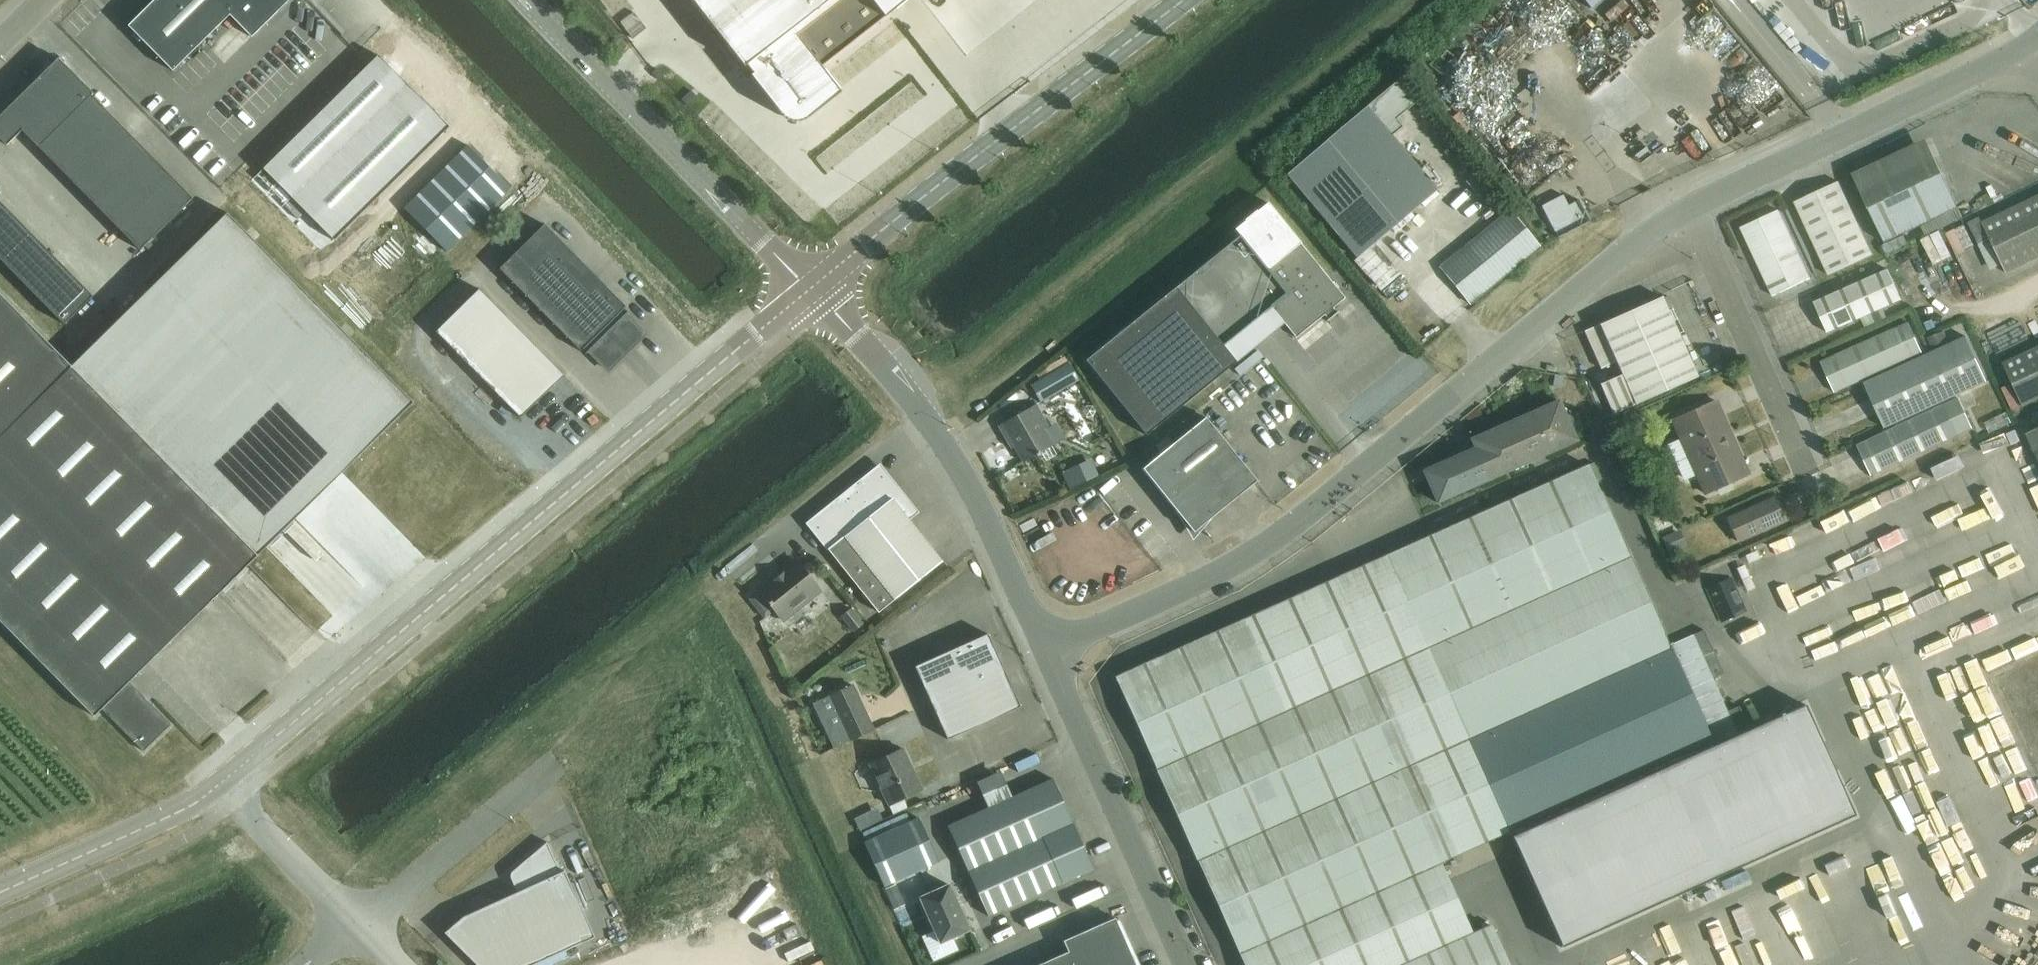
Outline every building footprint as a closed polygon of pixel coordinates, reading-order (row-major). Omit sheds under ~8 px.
[(128,26),(173,71),(230,15),(252,37),(279,11),(280,11),(291,0),(155,0),(128,26)] [(743,67),(745,66),(746,65),(753,73),(756,77),(759,81),(762,85),(765,89),(768,93),(772,97),(775,101),(778,105),(781,109),(784,113),(787,116),(790,118),(795,119),(799,119),(803,118),(806,115),(810,112),(814,109),(818,106),(822,103),(826,100),(835,93),(831,88),(827,84),(824,80),(821,75),(817,71),(822,68),(827,64),(859,38),(887,16),(900,6),(908,0),(690,0),(743,67)] [(1601,0),(1582,0),(1590,9),(1601,0)] [(1618,15),(1630,7),(1625,0),(1620,0),(1611,7),(1618,15)] [(379,55),(264,169),(335,241),(450,128),(379,55)] [(0,116),(0,138),(7,145),(22,130),(140,250),(193,198),(172,177),(152,156),(92,96),(94,94),(59,58),(0,116)] [(652,73),(654,75),(657,78),(659,79),(659,80),(660,78),(662,77),(663,75),(661,73),(659,71),(657,69),(655,70),(654,71),(652,73)] [(1396,271),(1373,244),(1437,190),(1392,136),(1403,127),(1396,119),(1414,104),(1396,82),(1286,174),(1380,285),(1396,271)] [(685,97),(682,99),(684,101),(685,103),(687,105),(690,102),(692,100),(696,96),(695,95),(692,92),(691,91),(688,93),(685,97)] [(468,145),(404,208),(421,226),(447,252),(474,226),(511,189),(503,181),(495,173),(482,160),(476,154),(468,145)] [(1635,155),(1641,163),(1652,155),(1646,147),(1635,155)] [(1935,160),(1862,194),(1884,242),(1922,225),(1958,208),(1935,160)] [(1795,202),(1829,275),(1872,254),(1839,182),(1795,202)] [(1590,221),(1579,200),(1568,205),(1563,195),(1562,195),(1541,206),(1558,238),(1590,221)] [(1982,222),(1979,216),(1969,221),(1980,243),(1990,238),(2006,273),(2037,258),(2037,196),(1982,222)] [(65,325),(94,296),(0,201),(0,259),(65,325)] [(1223,345),(1271,306),(1296,337),(1325,314),(1328,319),(1327,320),(1328,321),(1339,312),(1338,311),(1337,312),(1333,307),(1345,298),(1325,274),(1306,250),(1268,202),(1257,211),(1256,210),(1251,215),(1244,220),(1245,221),(1235,229),(1234,229),(1235,230),(1239,236),(1175,287),(1086,361),(1147,436),(1237,362),(1223,345)] [(1958,208),(1922,225),(1926,234),(1962,217),(1958,208)] [(1539,246),(1509,210),(1440,267),(1470,304),(1539,246)] [(1811,278),(1778,210),(1741,228),(1773,296),(1811,278)] [(95,716),(102,709),(144,751),(171,724),(130,682),(258,555),(414,402),(228,213),(72,366),(0,293),(0,620),(95,716)] [(573,252),(545,224),(499,269),(581,351),(584,349),(586,347),(589,350),(585,353),(586,354),(590,351),(608,370),(620,357),(619,356),(630,345),(632,346),(644,334),(626,315),(629,312),(628,311),(624,315),(621,312),(624,309),(627,306),(612,292),(604,300),(565,260),(573,252)] [(1888,319),(1884,308),(1902,300),(1888,269),(1814,302),(1828,333),(1861,318),(1866,329),(1888,319)] [(1599,324),(1584,331),(1601,368),(1616,362),(1622,374),(1600,384),(1613,414),(1635,404),(1697,377),(1719,367),(1684,287),(1662,297),(1600,324),(1599,324)] [(564,375),(479,288),(435,331),(520,418),(564,375)] [(1909,323),(1821,362),(1835,392),(1923,353),(1909,323)] [(1944,330),(1928,338),(1934,351),(1950,343),(1944,330)] [(1983,382),(1962,337),(1950,343),(1934,351),(1868,382),(1864,383),(1885,428),(1888,426),(1983,382)] [(2004,362),(2024,406),(2037,400),(2037,346),(2004,362)] [(1069,363),(1030,385),(1040,403),(1079,381),(1069,363)] [(1555,374),(1553,386),(1561,388),(1563,376),(1555,374)] [(1944,405),(1857,445),(1871,475),(1959,435),(1972,428),(1958,398),(1944,405)] [(1468,451),(1423,471),(1437,503),(1471,488),(1471,487),(1482,482),(1526,463),(1576,440),(1570,426),(1572,424),(1573,421),(1573,418),(1571,416),(1568,415),(1565,415),(1558,401),(1508,423),(1464,442),(1468,451)] [(1672,420),(1680,437),(1669,442),(1684,479),(1696,473),(1705,494),(1749,474),(1716,401),(1672,420)] [(1031,407),(998,426),(1006,439),(1010,437),(1024,462),(1033,456),(1034,458),(1040,455),(1039,453),(1053,445),(1051,443),(1044,431),(1042,427),(1045,424),(1045,420),(1043,417),(1040,416),(1036,416),(1031,407)] [(1258,481),(1206,417),(1142,469),(1175,510),(1177,514),(1178,514),(1192,531),(1196,531),(1207,522),(1207,523),(1211,519),(1258,481)] [(2026,434),(2037,459),(2037,428),(2026,434)] [(1604,437),(1600,429),(1590,433),(1594,442),(1604,437)] [(1168,436),(1155,446),(1160,453),(1173,443),(1168,436)] [(1090,463),(1079,468),(1085,482),(1096,477),(1090,463)] [(1385,556),(1243,620),(1247,629),(1366,895),(1440,862),(1509,831),(1737,729),(1698,643),(1673,654),(1661,629),(1588,465),(1385,556)] [(879,613),(942,562),(908,519),(917,512),(880,466),(808,523),(828,549),(879,613)] [(1727,519),(1737,541),(1784,520),(1774,498),(1727,519)] [(1654,523),(1659,535),(1676,527),(1670,515),(1654,523)] [(1679,533),(1662,539),(1667,551),(1683,545),(1679,533)] [(765,617),(774,610),(783,620),(820,590),(796,559),(758,590),(759,591),(749,598),(765,617)] [(1731,577),(1706,588),(1721,621),(1746,609),(1731,577)] [(850,609),(841,616),(852,631),(862,623),(850,609)] [(1243,620),(1115,677),(1157,769),(1156,769),(1197,861),(1198,860),(1239,952),(1366,895),(1247,629),(1243,620)] [(988,634),(956,648),(915,666),(915,668),(947,739),(948,739),(984,723),(1020,707),(1003,667),(988,634)] [(853,685),(829,696),(850,740),(873,729),(853,685)] [(1737,729),(1509,831),(1515,845),(1561,946),(1853,815),(1801,700),(1737,729)] [(902,749),(870,764),(889,805),(920,790),(907,764),(909,763),(902,749)] [(1018,759),(1024,773),(1047,764),(1042,751),(1018,759)] [(988,916),(1093,869),(1073,824),(1053,778),(947,825),(988,916)] [(863,814),(854,818),(860,830),(869,826),(863,814)] [(919,818),(865,842),(884,886),(939,862),(919,818)] [(565,871),(561,872),(554,856),(547,842),(531,856),(513,871),(512,872),(511,873),(511,874),(511,875),(511,876),(511,877),(511,878),(514,884),(517,892),(487,906),(463,917),(445,932),(468,956),(477,964),(533,964),(540,962),(581,943),(582,943),(575,926),(569,914),(582,908),(565,871)] [(940,943),(969,930),(949,884),(920,897),(940,943)] [(896,885),(885,890),(894,910),(905,905),(896,885)] [(1765,930),(1751,896),(1657,934),(1654,925),(1630,935),(1641,963),(1636,964),(1678,964),(1765,930)] [(916,902),(895,911),(900,922),(921,913),(916,902)] [(1115,918),(1063,941),(1065,946),(1068,952),(1038,964),(1136,964),(1115,918)] [(1401,964),(1513,964),(1495,923),(1401,964)]
